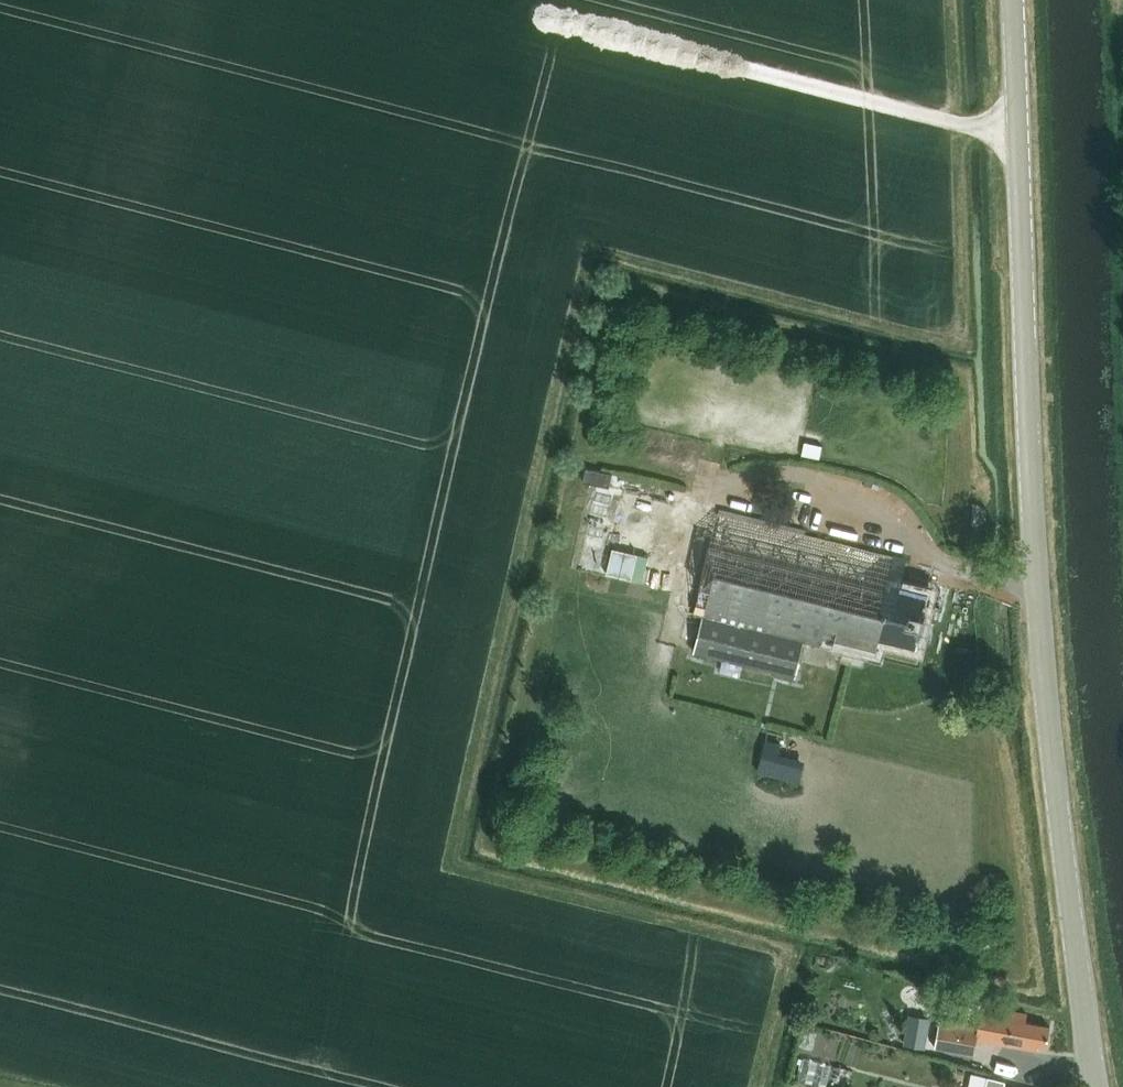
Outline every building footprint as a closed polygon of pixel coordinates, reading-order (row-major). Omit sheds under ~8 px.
[(804,441),(801,454),(821,459),(823,446),(804,441)] [(693,614),(703,616),(693,652),(702,655),(701,662),(722,668),(724,661),(795,679),(805,642),(820,646),(823,637),(877,650),(880,637),(916,646),(928,593),(900,586),(906,561),(715,514),(693,614)] [(939,1021),(934,1048),(973,1055),(976,1039),(1037,1050),(1038,1045),(1046,1046),(1050,1027),(1025,1022),(1027,1013),(981,1005),(978,1022),(955,1018),(954,1024),(939,1021)] [(907,1046),(924,1051),(932,1024),(915,1019),(907,1046)] [(1005,1081),(987,1077),(985,1086),(1004,1086),(1005,1081)]
